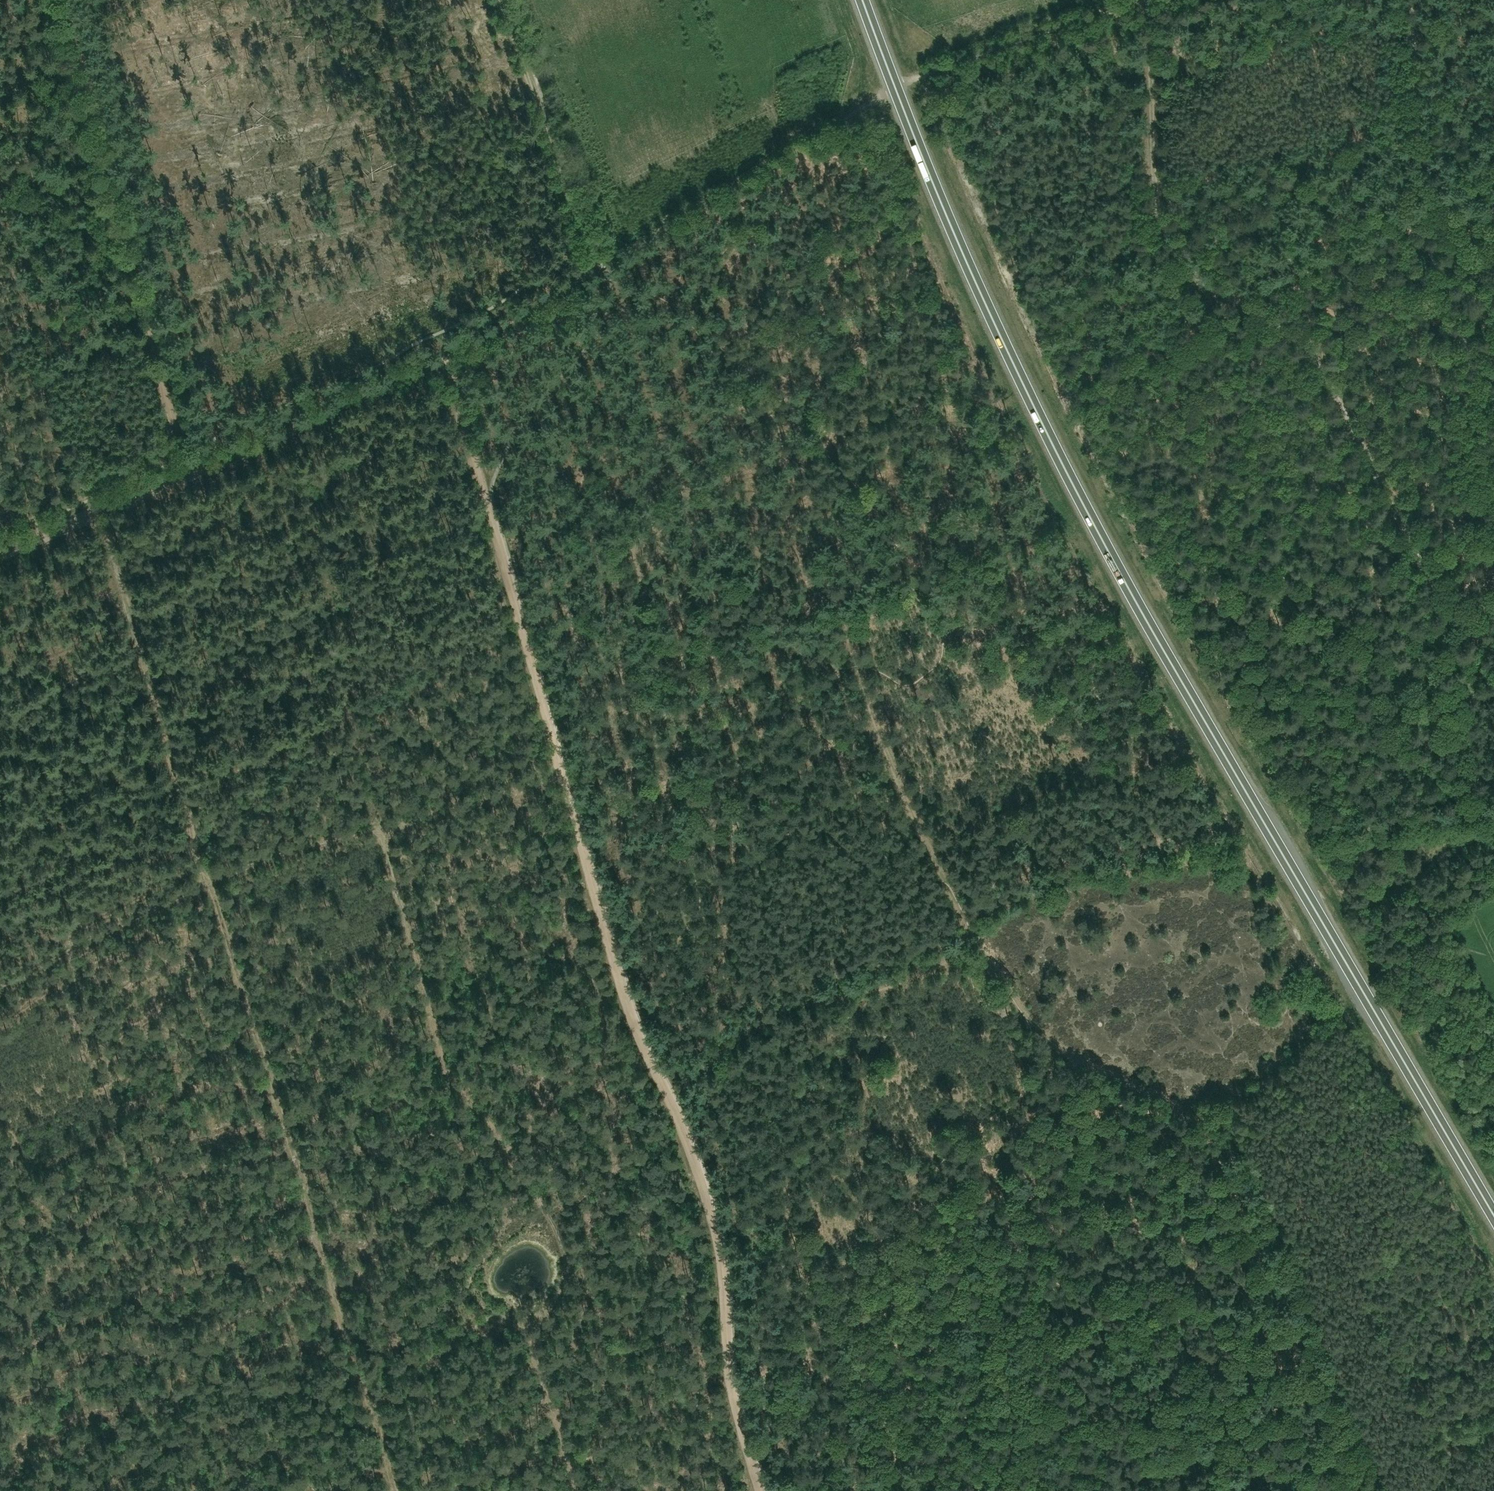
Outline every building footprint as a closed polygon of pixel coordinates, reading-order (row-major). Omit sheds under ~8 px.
[(919,139),(925,148),(929,146),(923,137),(919,139)]
